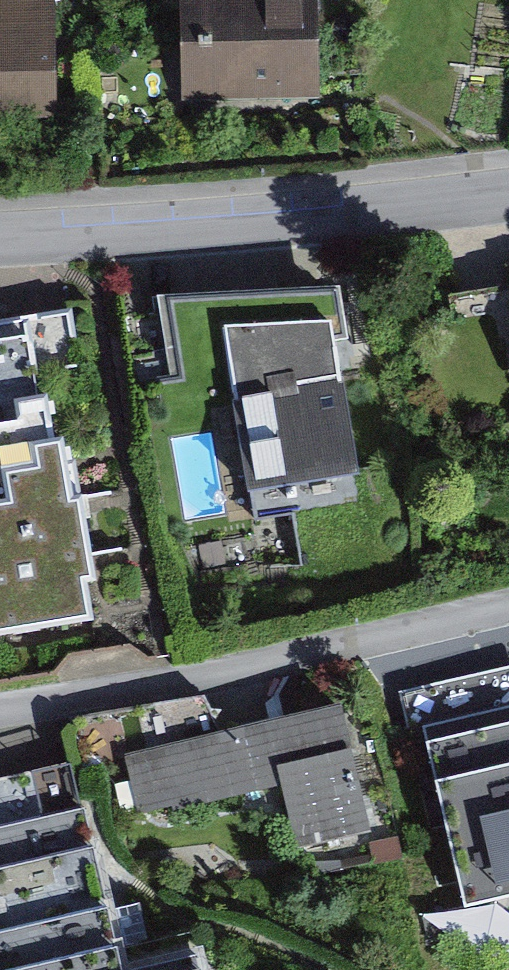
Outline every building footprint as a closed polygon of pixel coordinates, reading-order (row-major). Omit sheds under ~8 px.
[(69,124),(65,0),(0,0),(0,126),(69,124)] [(191,105),(334,103),(333,0),(190,0),(191,105)] [(359,273),(154,301),(166,392),(230,383),(258,592),(400,573),(359,273)] [(467,284),(477,363),(508,359),(508,279),(467,284)] [(0,327),(0,625),(133,610),(130,578),(119,579),(110,498),(102,499),(95,440),(84,441),(79,398),(68,400),(65,377),(109,371),(103,314),(0,327)] [(440,687),(449,740),(429,743),(443,824),(508,813),(508,676),(440,687)] [(207,714),(157,724),(175,817),(281,796),(294,861),(392,843),(365,707),(211,736),(207,714)] [(0,819),(0,969),(158,969),(113,791),(0,819)]
